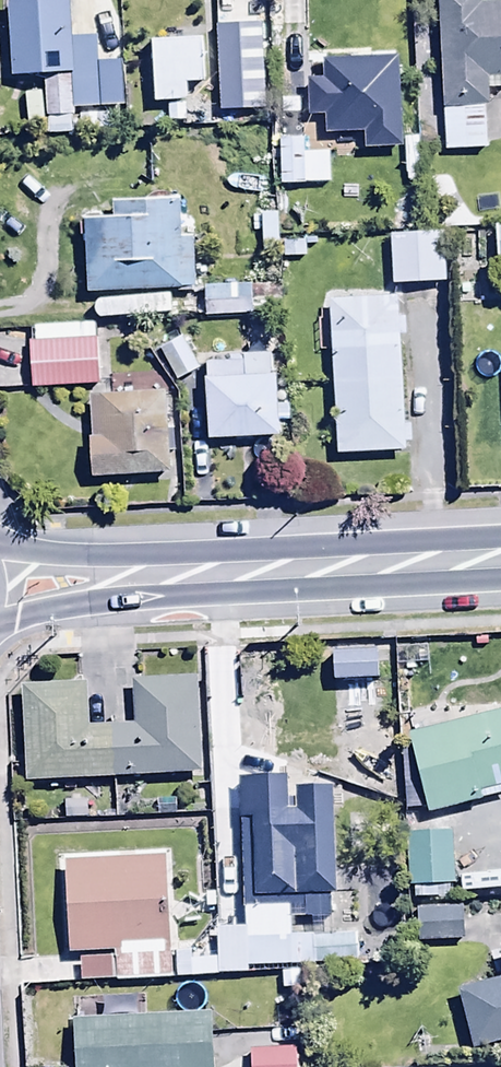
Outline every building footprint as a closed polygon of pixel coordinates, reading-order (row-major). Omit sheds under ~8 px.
[(444,154),(488,152),(486,90),(500,90),(500,7),(498,7),(498,0),(439,0),(444,154)] [(71,3),(8,6),(12,80),(43,78),(46,121),(75,119),(74,112),(101,110),(99,70),(75,71),(71,3)] [(206,39),(154,40),(155,105),(189,104),(188,86),(207,85),(206,39)] [(402,147),(399,59),(324,62),(325,79),(310,80),(311,119),(324,119),(325,133),(365,132),(366,148),(402,147)] [(329,139),(280,140),(280,188),(330,187),(329,139)] [(86,222),(89,297),(195,291),(192,241),(183,241),(181,199),(115,203),(116,220),(86,222)] [(280,214),(261,215),(262,255),(281,255),(280,214)] [(445,234),(390,236),(392,287),(447,285),(445,234)] [(205,287),(205,319),(255,318),(255,286),(205,287)] [(330,302),(338,457),(405,454),(397,298),(330,302)] [(29,328),(32,391),(99,388),(98,365),(105,365),(104,340),(91,341),(91,325),(29,328)] [(184,340),(160,352),(177,385),(201,372),(184,340)] [(214,365),(205,366),(208,443),(280,440),(278,377),(274,377),(273,356),(213,358),(214,365)] [(89,399),(92,480),(172,476),(171,456),(178,455),(177,428),(167,428),(165,396),(89,399)] [(379,652),(332,653),(333,685),(380,684),(379,652)] [(25,688),(26,787),(204,778),(199,678),(135,681),(137,727),(92,729),(91,685),(25,688)] [(410,739),(430,818),(482,805),(479,795),(500,790),(500,716),(410,739)] [(358,931),(344,932),(344,938),(333,938),(331,894),(340,894),(335,791),(299,792),(299,803),(288,804),(287,778),(239,780),(246,928),(218,930),(220,977),(249,976),(248,970),(360,965),(358,931)] [(447,888),(454,888),(453,838),(410,839),(411,891),(417,891),(417,898),(448,898),(447,888)] [(167,860),(66,867),(72,959),(79,959),(80,989),(194,982),(192,950),(172,952),(167,860)] [(464,911),(420,914),(423,946),(466,942),(464,911)] [(459,993),(474,1053),(500,1046),(500,983),(459,993)] [(213,1015),(72,1022),(75,1066),(215,1066),(213,1015)] [(251,1051),(252,1066),(298,1066),(298,1050),(251,1051)]
